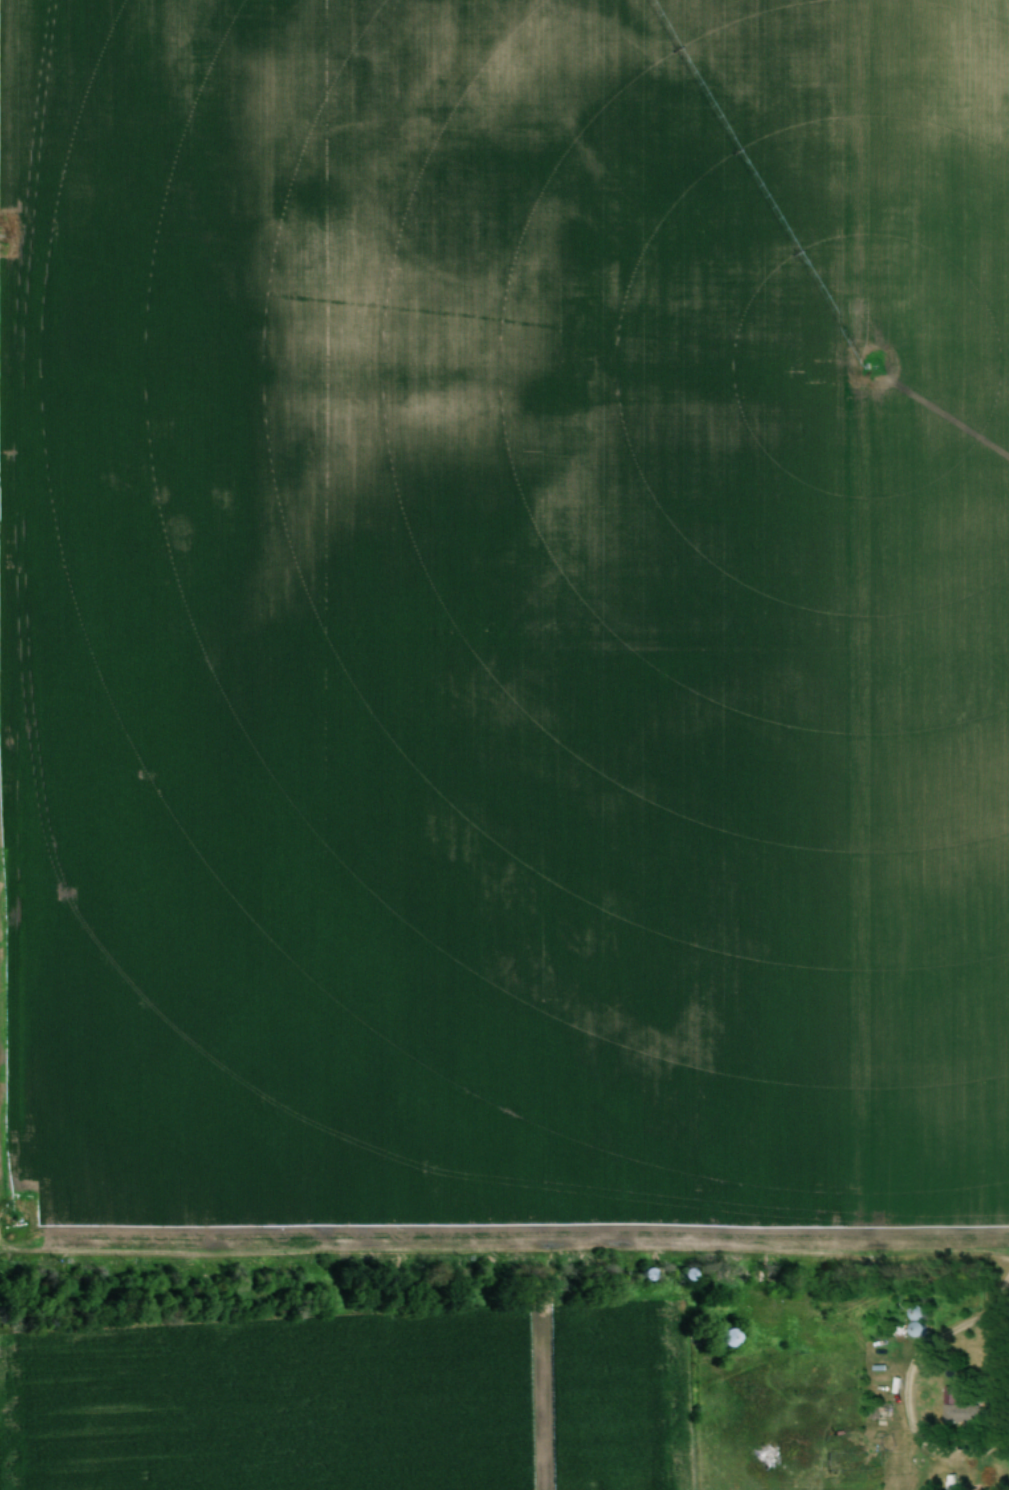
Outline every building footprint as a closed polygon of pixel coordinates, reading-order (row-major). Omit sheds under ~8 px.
[(638,1277),(646,1283),(652,1275),(645,1269),(638,1277)] [(690,1278),(689,1269),(680,1271),(682,1280),(690,1278)] [(712,1337),(721,1350),(734,1342),(724,1329),(712,1337)] [(945,1388),(945,1424),(986,1424),(986,1405),(959,1405),(959,1388),(945,1388)]
